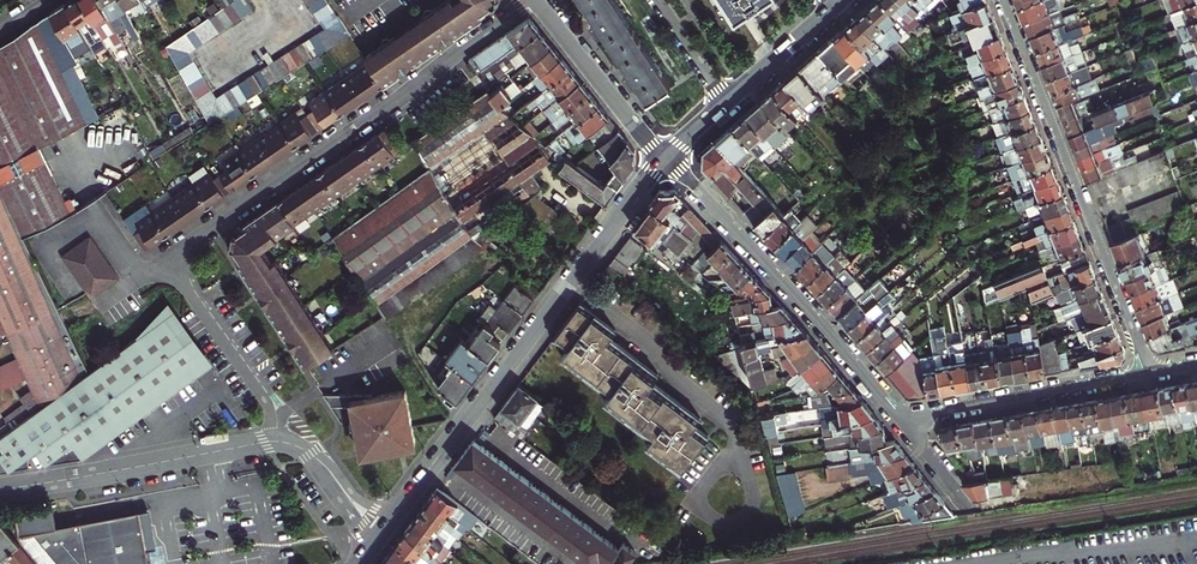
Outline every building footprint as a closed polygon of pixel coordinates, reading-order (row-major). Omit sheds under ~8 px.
[(64,6),(83,39),(91,34),(98,46),(104,42),(99,33),(80,0),(74,0),(71,2),(64,6)] [(99,33),(105,29),(115,46),(121,42),(104,13),(97,0),(80,0),(99,33)] [(104,13),(120,3),(118,0),(97,0),(104,13)] [(140,0),(118,0),(120,3),(125,12),(140,1),(140,0)] [(140,1),(145,10),(158,0),(140,0),(140,1)] [(223,10),(224,9),(232,3),(237,0),(216,0),(223,10)] [(232,3),(242,19),(250,14),(241,0),(237,0),(232,3)] [(313,15),(328,6),(324,0),(318,0),(308,7),(313,15)] [(365,59),(369,66),(381,58),(395,79),(493,12),(495,0),(449,0),(365,59)] [(595,16),(592,18),(594,20),(592,21),(594,25),(596,29),(599,27),(600,29),(603,27),(628,66),(625,67),(627,69),(625,71),(627,74),(629,77),(631,76),(632,79),(635,77),(649,97),(670,83),(616,0),(585,0),(595,16)] [(737,9),(746,3),(750,0),(732,0),(737,9)] [(767,0),(750,0),(746,3),(756,17),(772,7),(767,0)] [(896,39),(896,40),(908,30),(881,0),(874,0),(873,1),(867,7),(896,39)] [(908,30),(910,28),(905,22),(914,14),(901,0),(881,0),(908,30)] [(914,14),(917,18),(929,8),(922,0),(901,0),(914,14)] [(929,8),(934,4),(931,0),(922,0),(929,8)] [(952,28),(953,30),(993,14),(991,8),(988,0),(964,10),(950,15),(955,27),(952,28)] [(964,10),(988,0),(960,0),(964,10)] [(1063,9),(1059,0),(1045,0),(1024,8),(1026,15),(1029,22),(1063,9)] [(1064,0),(1059,0),(1063,9),(1068,8),(1064,0)] [(1171,13),(1173,12),(1196,3),(1196,0),(1166,0),(1171,13)] [(232,3),(224,9),(235,24),(242,19),(232,3)] [(1173,12),(1180,28),(1194,22),(1196,21),(1196,3),(1173,12)] [(57,11),(50,16),(64,40),(73,35),(84,54),(89,50),(83,39),(64,6),(57,11)] [(328,6),(313,15),(319,23),(333,14),(328,6)] [(860,12),(856,17),(884,49),(896,39),(867,7),(860,12)] [(223,10),(217,14),(227,29),(235,24),(224,9),(223,10)] [(1067,19),(1063,9),(1029,22),(1032,29),(1035,36),(1058,27),(1082,18),(1080,12),(1069,16),(1067,19)] [(227,29),(217,14),(209,19),(220,34),(227,29)] [(319,23),(324,31),(347,34),(333,14),(319,23)] [(910,28),(919,20),(917,18),(914,14),(905,22),(910,28)] [(993,14),(953,30),(947,33),(953,49),(963,45),(964,48),(1001,33),(997,24),(993,14)] [(65,201),(44,158),(99,120),(77,83),(79,81),(81,81),(72,67),(78,63),(64,40),(50,16),(14,40),(0,49),(0,194),(23,240),(72,214),(65,201)] [(884,49),(856,17),(851,21),(844,27),(865,50),(877,64),(889,54),(884,49)] [(1082,18),(1058,27),(1061,38),(1064,36),(1067,34),(1086,27),(1082,18)] [(220,34),(209,19),(206,21),(202,24),(212,39),(220,34)] [(1129,34),(1128,31),(1124,19),(1118,22),(1123,36),(1129,34)] [(489,52),(495,61),(537,32),(533,27),(528,20),(467,61),(475,74),(477,73),(490,64),(484,55),(489,52)] [(1172,31),(1173,35),(1179,32),(1183,43),(1185,42),(1196,37),(1196,21),(1194,22),(1180,28),(1172,31)] [(202,24),(194,29),(205,44),(212,39),(202,24)] [(1038,44),(1041,51),(1094,31),(1091,25),(1086,27),(1067,34),(1064,36),(1061,38),(1058,27),(1035,36),(1038,44)] [(840,31),(835,35),(854,58),(865,50),(844,27),(840,31)] [(205,44),(194,29),(188,33),(187,34),(197,49),(205,44)] [(1044,59),(1046,66),(1087,50),(1083,40),(1097,34),(1095,30),(1094,31),(1041,51),(1044,59)] [(347,34),(324,31),(317,36),(326,50),(348,36),(347,34)] [(537,32),(495,61),(490,64),(477,73),(488,87),(527,60),(530,64),(550,49),(543,39),(537,32)] [(966,53),(970,62),(1006,47),(1004,41),(1001,33),(964,48),(958,50),(960,55),(966,53)] [(187,34),(165,48),(190,54),(197,49),(187,34)] [(854,58),(835,35),(826,43),(818,50),(843,78),(859,63),(854,58)] [(326,50),(317,36),(309,40),(319,55),(326,50)] [(1196,54),(1196,37),(1185,42),(1190,57),(1196,54)] [(312,59),(319,55),(309,40),(302,45),(312,59)] [(305,64),(312,59),(302,45),(295,49),(305,64)] [(974,77),(1012,62),(1010,56),(1006,47),(970,62),(968,63),(974,77)] [(190,54),(165,48),(179,72),(195,62),(190,54)] [(289,54),(298,68),(303,65),(305,64),(295,49),(289,54)] [(550,49),(530,64),(538,75),(559,60),(555,54),(550,49)] [(1139,61),(1134,49),(1128,51),(1133,63),(1139,61)] [(809,58),(799,67),(823,95),(843,78),(818,50),(809,58)] [(1090,60),(1087,50),(1046,66),(1049,73),(1052,80),(1090,66),(1090,65),(1088,60),(1090,60)] [(291,73),(298,68),(289,54),(282,58),(291,73)] [(1192,72),(1196,70),(1196,54),(1190,57),(1187,58),(1192,72)] [(1148,72),(1159,67),(1155,55),(1143,59),(1148,72)] [(274,63),(283,78),(291,73),(282,58),(274,63)] [(369,66),(383,87),(395,79),(381,58),(369,66)] [(564,66),(559,60),(538,75),(530,81),(539,94),(569,72),(564,66)] [(195,62),(179,72),(183,79),(199,70),(195,62)] [(972,78),(979,95),(1019,79),(1015,70),(1012,62),(974,77),(972,78)] [(282,79),(283,78),(274,63),(268,67),(277,82),(282,79)] [(843,78),(849,85),(865,71),(859,63),(843,78)] [(381,88),(368,67),(367,65),(346,79),(362,102),(372,95),(381,88)] [(381,88),(383,87),(369,66),(368,67),(381,88)] [(1054,86),(1057,93),(1106,74),(1104,69),(1092,74),(1090,66),(1052,80),(1054,86)] [(1172,80),(1167,66),(1160,69),(1165,83),(1172,80)] [(260,72),(269,86),(277,82),(268,67),(260,72)] [(823,95),(799,67),(791,74),(784,80),(808,108),(816,102),(823,95)] [(199,70),(183,79),(187,86),(203,77),(199,70)] [(253,77),(262,91),(269,86),(260,72),(253,77)] [(555,96),(557,99),(578,83),(573,78),(569,72),(539,94),(531,100),(535,105),(544,99),(546,102),(555,96)] [(1090,95),(1097,92),(1103,90),(1100,82),(1108,79),(1106,74),(1057,93),(1060,99),(1062,106),(1090,95)] [(203,77),(187,86),(191,93),(207,84),(203,77)] [(259,93),(262,91),(253,77),(246,81),(255,96),(259,93)] [(346,79),(324,95),(340,117),(351,109),(362,102),(346,79)] [(982,110),(989,107),(1024,93),(1021,86),(1019,79),(979,95),(983,104),(981,105),(982,110)] [(808,108),(784,80),(778,86),(772,91),(795,116),(803,109),(805,111),(808,108)] [(248,100),(255,96),(246,81),(239,86),(248,100)] [(578,83),(557,99),(555,100),(564,112),(587,95),(582,89),(578,83)] [(191,93),(196,102),(212,92),(207,84),(191,93)] [(232,90),(241,105),(248,100),(239,86),(232,90)] [(499,87),(492,92),(487,95),(495,108),(506,99),(499,87)] [(1159,102),(1154,89),(1148,91),(1142,93),(1148,107),(1153,105),(1157,103),(1159,102)] [(237,108),(241,105),(232,90),(225,95),(234,109),(237,108)] [(761,100),(787,129),(789,128),(788,126),(795,120),(796,121),(798,119),(797,118),(795,116),(772,91),(766,96),(761,100)] [(226,115),(217,100),(212,92),(196,102),(204,116),(209,125),(216,121),(226,115)] [(472,237),(484,247),(491,238),(482,230),(501,216),(508,211),(536,192),(539,189),(529,173),(547,161),(544,157),(551,151),(544,146),(543,147),(530,137),(519,128),(507,117),(495,108),(487,95),(486,93),(414,142),(429,170),(332,238),(331,238),(376,305),(383,300),(390,295),(396,291),(403,286),(409,282),(417,276),(424,271),(430,266),(438,261),(444,257),(451,252),(458,247),(465,242),(472,237)] [(989,107),(995,121),(1030,108),(1027,101),(1024,93),(989,107)] [(1146,107),(1148,107),(1142,93),(1132,97),(1120,102),(1125,115),(1146,107)] [(226,115),(234,109),(225,95),(217,100),(226,115)] [(314,111),(307,115),(319,132),(330,125),(340,117),(324,95),(310,105),(314,111)] [(587,95),(564,112),(574,124),(597,108),(591,101),(587,95)] [(823,95),(816,102),(818,104),(826,98),(823,95)] [(1063,107),(1063,108),(1091,97),(1091,96),(1090,95),(1062,106),(1063,107)] [(1091,97),(1063,108),(1064,111),(1066,117),(1068,121),(1084,115),(1090,112),(1088,106),(1094,104),(1091,97)] [(754,107),(746,114),(775,147),(776,148),(792,135),(787,129),(761,100),(754,107)] [(1110,106),(1096,111),(1098,116),(1102,125),(1104,124),(1124,116),(1125,115),(1120,102),(1110,106)] [(1148,107),(1146,107),(1149,115),(1156,113),(1153,105),(1148,107)] [(520,108),(507,117),(519,128),(528,121),(520,113),(522,111),(520,108)] [(562,133),(572,145),(592,130),(606,120),(601,113),(597,108),(574,124),(562,133)] [(993,122),(998,136),(1035,121),(1032,114),(1030,108),(995,121),(993,122)] [(797,118),(805,111),(803,109),(795,116),(797,118)] [(297,114),(281,125),(296,148),(307,141),(319,132),(307,115),(301,120),(297,114)] [(740,119),(733,126),(755,152),(762,160),(775,147),(746,114),(740,119)] [(1086,121),(1084,115),(1068,121),(1071,129),(1074,135),(1102,125),(1098,116),(1086,121)] [(1117,127),(1121,126),(1127,123),(1124,116),(1104,124),(1109,137),(1114,135),(1119,133),(1117,127)] [(606,120),(592,130),(602,145),(617,134),(606,120)] [(154,161),(131,121),(111,134),(135,174),(148,165),(154,161)] [(1002,151),(1003,151),(1041,136),(1038,129),(1035,121),(998,136),(996,137),(1002,151)] [(1076,142),(1079,149),(1109,137),(1104,124),(1102,125),(1074,135),(1076,142)] [(281,125),(259,140),(275,163),(285,156),(296,148),(281,125)] [(725,133),(716,141),(740,166),(755,152),(733,126),(725,133)] [(384,130),(361,146),(377,169),(401,153),(384,130)] [(135,174),(111,134),(110,135),(134,174),(135,174)] [(617,134),(602,145),(596,150),(613,169),(598,186),(602,188),(606,183),(615,190),(621,182),(633,166),(633,154),(617,134)] [(1114,135),(1109,137),(1079,149),(1081,154),(1083,158),(1118,145),(1114,135)] [(1003,151),(1009,165),(1047,151),(1044,144),(1041,136),(1003,151)] [(259,140),(239,155),(254,177),(263,171),(275,163),(259,140)] [(552,140),(544,146),(551,151),(553,152),(558,156),(562,153),(552,140)] [(765,193),(740,166),(716,141),(709,147),(703,152),(703,167),(731,197),(735,194),(731,190),(738,184),(755,203),(765,193)] [(1084,163),(1087,169),(1122,155),(1129,153),(1125,142),(1118,145),(1083,158),(1084,163)] [(356,184),(377,169),(361,146),(340,161),(356,184)] [(1013,179),(1052,164),(1050,158),(1047,151),(1009,165),(1008,166),(1013,179)] [(598,186),(573,167),(558,156),(553,152),(551,157),(555,160),(553,163),(558,167),(557,170),(604,205),(615,190),(606,183),(602,188),(598,186)] [(1166,153),(1158,156),(1165,173),(1172,170),(1166,153)] [(245,184),(254,177),(239,155),(223,166),(227,172),(221,177),(232,193),(245,184)] [(1125,162),(1122,155),(1087,169),(1089,175),(1092,182),(1100,178),(1108,175),(1117,172),(1125,168),(1132,166),(1141,162),(1143,162),(1141,156),(1125,162)] [(1165,173),(1158,156),(1149,159),(1157,176),(1165,173)] [(1157,176),(1149,159),(1143,162),(1141,162),(1148,179),(1157,176)] [(335,198),(356,184),(340,161),(319,176),(335,198)] [(1148,179),(1141,162),(1132,166),(1139,183),(1148,179)] [(1176,171),(1179,179),(1196,172),(1196,162),(1176,171)] [(1052,164),(1013,179),(1010,180),(1015,194),(1034,187),(1057,177),(1055,172),(1052,164)] [(1139,183),(1132,166),(1125,168),(1132,186),(1139,183)] [(1125,168),(1117,172),(1123,189),(1132,186),(1125,168)] [(1123,189),(1117,172),(1108,175),(1114,192),(1123,189)] [(1108,175),(1100,178),(1106,195),(1114,192),(1108,175)] [(209,176),(194,186),(209,209),(219,202),(232,193),(221,177),(213,182),(209,176)] [(335,198),(319,176),(298,190),(314,213),(335,198)] [(1060,185),(1057,177),(1034,187),(1037,194),(1032,195),(1023,198),(1022,195),(1014,199),(1018,209),(1026,206),(1063,192),(1060,185)] [(1106,195),(1100,178),(1092,182),(1097,194),(1098,198),(1106,195)] [(209,209),(194,186),(173,201),(189,223),(200,215),(209,209)] [(293,227),(314,213),(298,190),(277,205),(293,227)] [(674,191),(657,193),(646,207),(649,210),(702,249),(707,253),(719,241),(703,223),(689,208),(682,216),(690,226),(685,231),(683,229),(685,227),(675,219),(676,218),(665,210),(679,196),(674,191)] [(1042,208),(1044,215),(1068,205),(1066,199),(1063,192),(1026,206),(1029,214),(1039,210),(1039,208),(1042,208)] [(1187,210),(1180,192),(1172,195),(1179,213),(1187,210)] [(754,223),(775,204),(765,193),(755,203),(744,212),(750,219),(754,223)] [(72,342),(25,245),(23,240),(0,194),(0,274),(58,396),(88,375),(72,342)] [(1179,213),(1172,195),(1163,199),(1170,217),(1179,213)] [(804,197),(785,215),(764,234),(769,239),(774,245),(808,214),(814,208),(804,197)] [(65,201),(72,214),(78,210),(72,198),(65,201)] [(1170,217),(1163,199),(1156,202),(1162,220),(1170,217)] [(173,201),(152,216),(168,238),(177,232),(189,223),(173,201)] [(1156,202),(1148,205),(1155,223),(1162,220),(1156,202)] [(785,215),(775,204),(754,223),(759,229),(764,234),(785,215)] [(293,227),(277,205),(234,235),(231,252),(258,293),(282,276),(273,262),(269,265),(259,250),(293,227)] [(1068,205),(1044,215),(1048,223),(1044,224),(1044,223),(1034,227),(1037,234),(1045,231),(1074,220),(1071,214),(1068,205)] [(1148,205),(1139,208),(1146,226),(1155,223),(1148,205)] [(1146,226),(1139,208),(1131,212),(1134,219),(1138,230),(1146,226)] [(641,221),(634,230),(640,235),(649,242),(663,226),(668,230),(655,247),(674,261),(683,251),(694,260),(702,249),(649,210),(641,221)] [(785,256),(818,225),(808,214),(774,245),(780,251),(785,256)] [(168,238),(152,216),(137,226),(141,232),(135,237),(146,253),(157,246),(168,238)] [(1125,222),(1131,239),(1140,235),(1138,230),(1134,219),(1125,222)] [(1043,238),(1046,247),(1079,234),(1076,227),(1074,220),(1045,231),(1037,234),(1010,245),(1012,249),(1035,240),(1043,238)] [(795,267),(829,236),(833,232),(823,221),(818,225),(785,256),(790,262),(795,267)] [(1118,225),(1124,242),(1131,239),(1125,222),(1118,225)] [(1110,228),(1117,245),(1124,242),(1118,225),(1110,228)] [(663,226),(649,242),(655,247),(668,230),(663,226)] [(1039,249),(1045,264),(1059,258),(1085,248),(1082,241),(1079,234),(1046,247),(1039,249)] [(1120,255),(1124,265),(1149,256),(1145,246),(1148,244),(1144,234),(1140,235),(1131,239),(1124,242),(1117,245),(1120,255)] [(807,280),(835,254),(829,248),(835,243),(829,236),(795,267),(801,274),(807,280)] [(472,237),(465,242),(473,255),(484,247),(472,237)] [(1039,249),(1046,247),(1043,238),(1035,240),(1039,249)] [(622,245),(637,257),(642,250),(627,239),(625,242),(622,245)] [(73,261),(102,303),(131,283),(102,241),(73,261)] [(700,263),(705,268),(711,263),(713,266),(729,251),(724,246),(719,241),(707,253),(702,249),(694,260),(690,265),(693,268),(700,263)] [(473,255),(465,242),(458,247),(467,260),(473,255)] [(617,252),(632,263),(637,257),(622,245),(620,248),(617,252)] [(467,260),(458,247),(451,252),(460,265),(467,260)] [(1088,257),(1085,248),(1059,258),(1064,272),(1090,262),(1088,257)] [(711,263),(705,268),(715,278),(722,277),(739,263),(734,257),(729,251),(713,266),(711,263)] [(849,263),(838,251),(835,254),(807,280),(812,285),(817,291),(846,266),(849,263)] [(1131,280),(1167,266),(1161,251),(1149,256),(1124,265),(1128,274),(1131,280)] [(451,252),(444,257),(453,270),(460,265),(451,252)] [(612,259),(627,270),(632,263),(617,252),(615,255),(612,259)] [(453,270),(444,257),(438,261),(446,274),(453,270)] [(621,277),(627,270),(612,259),(610,261),(607,265),(621,277)] [(438,261),(430,266),(439,279),(446,274),(438,261)] [(1053,293),(1056,291),(1096,276),(1093,269),(1090,262),(1064,272),(1058,275),(1062,284),(1051,288),(1053,293)] [(743,267),(739,263),(722,277),(729,284),(732,287),(749,273),(743,267)] [(1053,293),(1051,288),(1043,264),(994,283),(999,297),(1029,286),(1032,301),(1053,293)] [(603,271),(598,276),(613,287),(621,277),(607,265),(603,271)] [(439,279),(430,266),(424,271),(433,284),(439,279)] [(828,302),(854,280),(856,278),(846,266),(817,291),(823,297),(828,302)] [(1173,279),(1167,266),(1131,280),(1133,287),(1136,294),(1173,279)] [(433,284),(424,271),(417,276),(426,289),(433,284)] [(513,284),(502,298),(522,314),(531,302),(539,292),(514,271),(508,280),(513,284)] [(749,273),(732,287),(735,291),(737,290),(749,288),(761,286),(754,279),(749,273)] [(866,277),(862,273),(856,278),(860,282),(866,277)] [(0,274),(0,318),(5,329),(34,390),(42,407),(58,396),(0,274)] [(282,276),(258,293),(309,367),(332,353),(282,276)] [(417,276),(409,282),(418,295),(426,289),(417,276)] [(1096,276),(1056,291),(1062,305),(1101,290),(1099,284),(1096,276)] [(843,319),(848,326),(891,289),(881,277),(866,289),(864,292),(838,313),(843,319)] [(866,289),(860,282),(856,278),(854,280),(864,292),(866,289)] [(1141,308),(1180,293),(1181,293),(1178,284),(1176,278),(1173,279),(1136,294),(1139,302),(1141,308)] [(838,313),(864,292),(854,280),(828,302),(832,308),(838,313)] [(409,282),(403,286),(412,299),(418,295),(409,282)] [(968,285),(956,296),(957,301),(971,299),(968,285)] [(403,286),(396,291),(406,304),(412,299),(403,286)] [(732,314),(746,311),(778,305),(773,300),(765,292),(761,286),(749,288),(755,295),(739,298),(737,290),(735,291),(726,292),(732,314)] [(853,332),(858,337),(894,306),(896,305),(892,300),(896,295),(891,289),(848,326),(853,332)] [(1067,318),(1072,316),(1107,303),(1104,297),(1101,290),(1062,305),(1054,308),(1059,321),(1067,318)] [(396,291),(390,295),(399,309),(406,304),(396,291)] [(1187,308),(1180,293),(1141,308),(1144,316),(1147,324),(1172,314),(1187,308)] [(399,309),(390,295),(383,300),(392,314),(399,309)] [(488,303),(477,317),(482,321),(493,330),(498,324),(508,332),(522,314),(502,298),(495,308),(488,303)] [(392,314),(383,300),(376,305),(384,318),(385,319),(392,314)] [(1077,330),(1084,327),(1112,316),(1109,310),(1107,303),(1072,316),(1077,330)] [(577,305),(550,340),(566,353),(562,359),(610,396),(605,402),(652,439),(646,447),(681,473),(708,438),(693,427),(699,420),(651,383),(656,376),(608,339),(613,332),(577,305)] [(735,327),(760,322),(788,317),(783,310),(778,305),(746,311),(747,319),(734,322),(735,327)] [(863,344),(867,349),(895,326),(904,318),(894,306),(858,337),(863,344)] [(166,319),(173,315),(168,308),(139,339),(166,319)] [(1153,337),(1182,326),(1181,321),(1171,325),(1169,318),(1173,317),(1172,314),(1147,324),(1150,331),(1153,337)] [(195,378),(199,375),(210,367),(193,342),(173,315),(166,319),(197,364),(188,371),(194,379),(195,378)] [(1112,316),(1084,327),(1090,341),(1117,330),(1115,324),(1112,316)] [(788,317),(760,322),(762,330),(771,329),(773,338),(802,332),(798,327),(792,321),(788,317)] [(88,375),(58,396),(42,407),(36,411),(29,417),(16,426),(0,437),(0,473),(27,469),(25,455),(34,454),(44,467),(82,461),(81,450),(99,437),(105,444),(105,443),(140,418),(135,411),(152,399),(158,406),(194,379),(188,371),(197,364),(166,319),(139,339),(88,375)] [(1153,337),(1157,347),(1163,350),(1181,347),(1195,345),(1193,335),(1196,334),(1196,320),(1153,337)] [(475,326),(464,341),(488,359),(500,344),(488,336),(493,330),(482,321),(477,328),(475,326)] [(1045,372),(1039,344),(1036,324),(1022,326),(1022,330),(1030,375),(1038,373),(1045,372)] [(895,326),(867,349),(873,355),(877,361),(905,337),(895,326)] [(931,329),(935,353),(941,391),(950,390),(957,389),(949,344),(946,326),(931,329)] [(1090,341),(1084,327),(1077,330),(1083,344),(1090,341)] [(1030,375),(1022,330),(1007,333),(1009,341),(1009,345),(1015,378),(1024,376),(1030,375)] [(1117,330),(1090,341),(1083,344),(1078,346),(1075,347),(1076,350),(1081,348),(1085,357),(1096,353),(1098,354),(1123,345),(1121,339),(1117,330)] [(802,332),(773,338),(765,339),(769,350),(773,358),(788,353),(809,340),(805,336),(802,332)] [(748,333),(738,335),(740,344),(750,342),(748,333)] [(1065,334),(1039,344),(1045,372),(1051,371),(1061,369),(1058,353),(1066,350),(1075,347),(1078,346),(1076,341),(1066,344),(1065,334)] [(914,349),(905,337),(877,361),(882,367),(886,372),(913,350),(914,349)] [(987,349),(980,351),(985,383),(993,382),(1001,380),(994,343),(993,338),(985,339),(987,349)] [(445,359),(448,362),(473,380),(488,359),(464,341),(461,339),(445,359)] [(809,340),(788,353),(789,354),(790,356),(811,342),(810,341),(809,340)] [(742,354),(743,356),(757,353),(755,346),(754,341),(750,342),(740,344),(742,354)] [(812,342),(811,342),(790,356),(800,367),(819,351),(815,346),(812,342)] [(971,386),(966,353),(964,342),(949,344),(957,389),(964,387),(971,386)] [(1015,378),(1009,345),(998,346),(998,342),(994,343),(1001,380),(1008,379),(1015,378)] [(1126,352),(1123,345),(1098,354),(1096,353),(1085,357),(1078,359),(1080,366),(1103,361),(1123,358),(1126,352)] [(769,350),(760,352),(763,361),(773,358),(769,350)] [(928,394),(922,360),(913,350),(886,372),(898,386),(907,396),(909,397),(912,397),(928,394)] [(1070,368),(1066,350),(1058,353),(1061,369),(1066,368),(1070,368)] [(798,369),(802,374),(792,382),(794,384),(796,388),(802,384),(828,363),(824,357),(819,351),(800,367),(798,369)] [(985,383),(980,351),(966,353),(971,386),(978,385),(985,383)] [(759,359),(757,353),(743,356),(747,369),(761,366),(759,359)] [(921,355),(922,360),(928,394),(937,392),(941,391),(935,353),(921,355)] [(743,356),(742,354),(736,356),(740,372),(747,369),(743,356)] [(473,380),(448,362),(440,373),(443,377),(439,383),(441,387),(450,394),(458,400),(473,380)] [(828,363),(802,384),(810,393),(817,392),(814,389),(823,382),(835,372),(832,368),(828,363)] [(761,366),(747,369),(750,382),(780,381),(779,373),(778,371),(762,372),(761,366)] [(747,369),(740,372),(745,387),(753,395),(750,382),(747,369)] [(790,376),(788,377),(792,382),(802,374),(798,369),(790,376)] [(824,388),(825,390),(847,386),(840,378),(835,372),(823,382),(826,386),(824,388)] [(1191,382),(1185,383),(1177,384),(1184,420),(1196,418),(1196,412),(1191,382)] [(517,422),(536,398),(517,383),(492,417),(510,430),(520,438),(521,438),(527,430),(517,422)] [(1184,420),(1177,384),(1170,386),(1162,387),(1169,423),(1184,420)] [(847,386),(825,390),(827,402),(825,402),(825,405),(857,399),(852,392),(847,386)] [(1169,423),(1162,387),(1155,388),(1146,390),(1154,428),(1170,426),(1169,423)] [(412,424),(405,388),(372,394),(372,393),(324,390),(323,390),(331,402),(350,403),(352,415),(350,416),(351,424),(357,423),(362,453),(381,449),(380,446),(400,443),(415,441),(412,426),(412,424)] [(42,407),(34,390),(25,396),(28,401),(36,411),(42,407)] [(1154,428),(1146,390),(1138,392),(1130,393),(1137,431),(1154,428)] [(1122,395),(1115,396),(1123,438),(1123,439),(1138,436),(1137,431),(1130,393),(1122,395)] [(1100,399),(1108,441),(1123,438),(1115,396),(1108,397),(1100,399)] [(135,411),(140,418),(158,406),(152,399),(135,411)] [(857,399),(825,405),(816,407),(819,424),(839,421),(846,416),(870,415),(863,406),(857,399)] [(1092,400),(1085,402),(1094,445),(1094,447),(1109,444),(1108,441),(1100,399),(1092,400)] [(36,411),(28,401),(21,406),(29,417),(36,411)] [(1094,445),(1085,402),(1078,403),(1070,405),(1076,438),(1084,436),(1085,447),(1094,445)] [(1062,406),(1055,407),(1062,445),(1074,444),(1074,438),(1076,438),(1070,405),(1062,406)] [(8,416),(16,426),(29,417),(21,406),(8,416)] [(1047,409),(1040,410),(1047,446),(1048,454),(1063,451),(1062,445),(1055,407),(1047,409)] [(1032,412),(1026,413),(1033,448),(1047,446),(1040,410),(1032,412)] [(1033,448),(1026,413),(1021,414),(1012,415),(1018,449),(1018,450),(1025,449),(1026,457),(1034,455),(1033,448)] [(759,416),(763,434),(771,432),(774,432),(770,414),(759,416)] [(839,421),(841,434),(880,428),(875,421),(870,415),(846,416),(839,421)] [(1003,417),(995,418),(1001,452),(1001,455),(1019,452),(1018,450),(1018,449),(1012,415),(1003,417)] [(986,420),(976,422),(980,447),(988,445),(990,454),(1001,452),(995,418),(986,420)] [(970,423),(962,424),(966,450),(967,455),(970,459),(982,457),(980,447),(976,422),(970,423)] [(966,450),(962,424),(952,426),(942,428),(938,435),(951,452),(966,450)] [(846,437),(847,448),(883,442),(881,436),(880,428),(841,434),(833,435),(829,436),(821,437),(822,441),(842,439),(842,438),(846,437)] [(763,434),(766,445),(774,444),(771,432),(763,434)] [(82,461),(105,444),(99,437),(81,450),(82,461)] [(484,465),(492,455),(473,441),(471,439),(463,449),(477,460),(484,465)] [(883,442),(847,448),(849,463),(869,460),(902,455),(895,446),(891,441),(883,442)] [(463,449),(453,463),(467,473),(477,460),(463,449)] [(493,474),(502,463),(492,455),(484,465),(483,467),(493,474)] [(875,464),(884,477),(890,474),(911,466),(905,460),(902,455),(869,460),(873,465),(875,464)] [(483,467),(484,465),(477,460),(467,473),(485,486),(493,474),(483,467)] [(502,463),(493,474),(503,482),(512,470),(502,463)] [(877,495),(893,488),(920,478),(916,472),(911,466),(890,474),(894,484),(891,483),(885,485),(886,487),(876,491),(877,495)] [(514,490),(523,478),(512,470),(503,482),(514,490)] [(773,474),(786,516),(798,512),(786,472),(773,474)] [(971,475),(972,482),(986,480),(985,472),(971,475)] [(493,474),(485,486),(495,493),(503,482),(493,474)] [(964,483),(978,499),(1016,492),(1013,476),(986,480),(972,482),(964,483)] [(514,490),(525,498),(534,486),(523,478),(514,490)] [(886,508),(901,502),(930,490),(924,483),(920,478),(893,488),(897,498),(892,500),(891,498),(883,502),(886,508)] [(505,501),(514,490),(503,482),(495,493),(505,501)] [(535,506),(544,494),(534,486),(525,498),(535,506)] [(462,516),(467,510),(436,487),(428,498),(438,506),(439,504),(449,513),(449,514),(458,521),(465,526),(467,528),(471,523),(462,516)] [(517,510),(525,498),(514,490),(505,501),(517,510)] [(921,520),(948,516),(941,504),(935,496),(930,490),(901,502),(905,511),(900,513),(902,516),(917,511),(921,520)] [(535,506),(546,514),(555,502),(544,494),(535,506)] [(428,498),(420,509),(452,534),(456,529),(460,532),(465,526),(458,521),(449,514),(449,513),(439,504),(438,506),(428,498)] [(527,517),(535,506),(525,498),(517,510),(527,517)] [(546,514),(556,522),(565,510),(555,502),(546,514)] [(15,526),(51,563),(156,563),(145,504),(22,525),(15,526)] [(538,525),(546,514),(535,506),(527,517),(538,525)] [(420,509),(411,521),(421,528),(422,527),(433,535),(432,536),(441,544),(444,546),(452,534),(420,509)] [(556,522),(567,530),(576,518),(565,510),(556,522)] [(546,514),(538,525),(548,533),(556,522),(546,514)] [(567,530),(577,537),(586,525),(576,518),(567,530)] [(1,560),(6,555),(14,563),(36,563),(19,545),(20,544),(0,520),(0,559),(1,560)] [(411,521),(403,531),(431,553),(436,547),(438,548),(441,544),(432,536),(433,535),(422,527),(421,528),(411,521)] [(559,541),(567,530),(556,522),(548,533),(559,541)] [(577,537),(588,546),(597,534),(586,525),(577,537)] [(567,530),(559,541),(569,548),(577,537),(567,530)] [(394,544),(418,563),(419,563),(429,563),(432,560),(436,563),(438,563),(440,561),(431,553),(403,531),(394,544)] [(588,546),(598,553),(607,541),(597,534),(588,546)] [(580,557),(588,546),(577,537),(569,548),(580,557)] [(609,560),(618,549),(607,541),(598,553),(608,561),(609,560)] [(618,549),(609,560),(627,559),(633,552),(622,543),(618,549)] [(379,563),(418,563),(394,544),(379,563)] [(588,546),(580,557),(590,563),(598,553),(588,546)]
